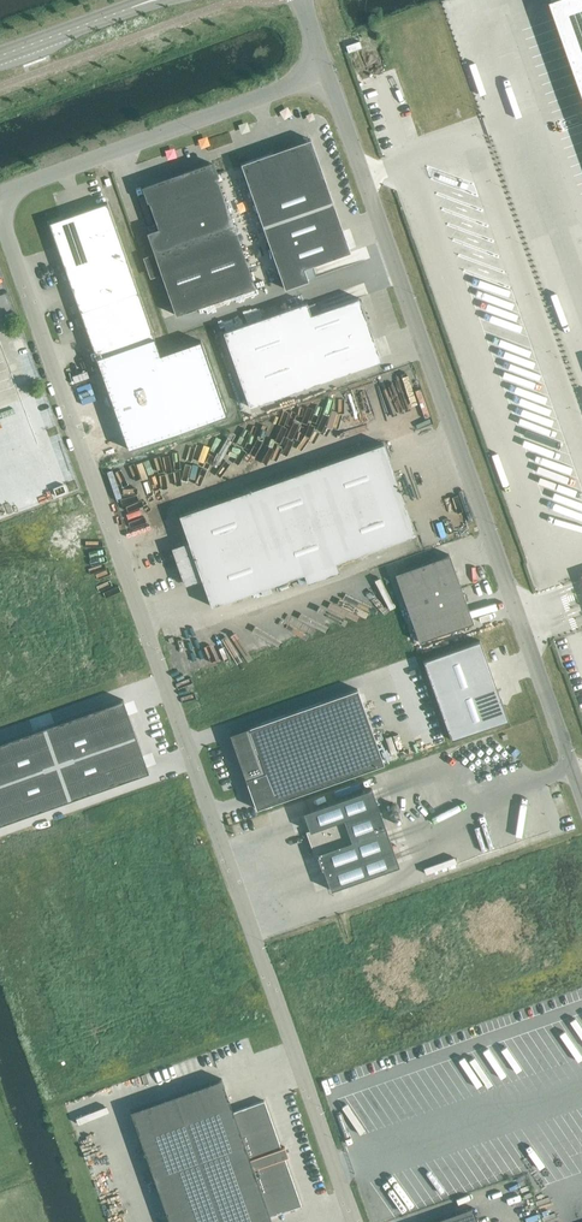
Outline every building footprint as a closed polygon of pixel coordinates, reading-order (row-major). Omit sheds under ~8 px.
[(581,88),(581,0),(551,0),(581,88)] [(360,42),(357,35),(344,40),(346,47),(360,42)] [(241,164),(285,289),(308,281),(303,269),(350,252),(311,139),(241,164)] [(147,233),(176,315),(256,287),(212,164),(144,188),(158,229),(147,233)] [(107,203),(49,223),(96,358),(154,338),(107,203)] [(223,332),(249,407),(381,361),(359,298),(311,315),(307,303),(223,332)] [(21,407),(34,402),(26,382),(13,387),(21,407)] [(415,535),(383,444),(179,516),(189,543),(175,548),(187,584),(201,579),(211,606),(302,575),(305,584),(337,572),(334,563),(415,535)] [(449,555),(395,574),(419,642),(473,623),(449,555)] [(508,720),(480,641),(423,661),(451,740),(508,720)] [(358,689),(230,734),(256,809),(384,764),(358,689)] [(136,736),(123,700),(0,743),(0,784),(136,736)] [(136,736),(0,784),(0,825),(149,773),(136,736)] [(310,831),(306,832),(314,856),(318,855),(331,891),(399,866),(372,789),(303,813),(310,831)] [(304,1214),(287,1167),(291,1166),(288,1156),(284,1157),(267,1109),(236,1120),(225,1087),(134,1120),(170,1221),(282,1221),(304,1214)] [(472,1208),(439,1219),(431,1221),(477,1221),(472,1208)]
